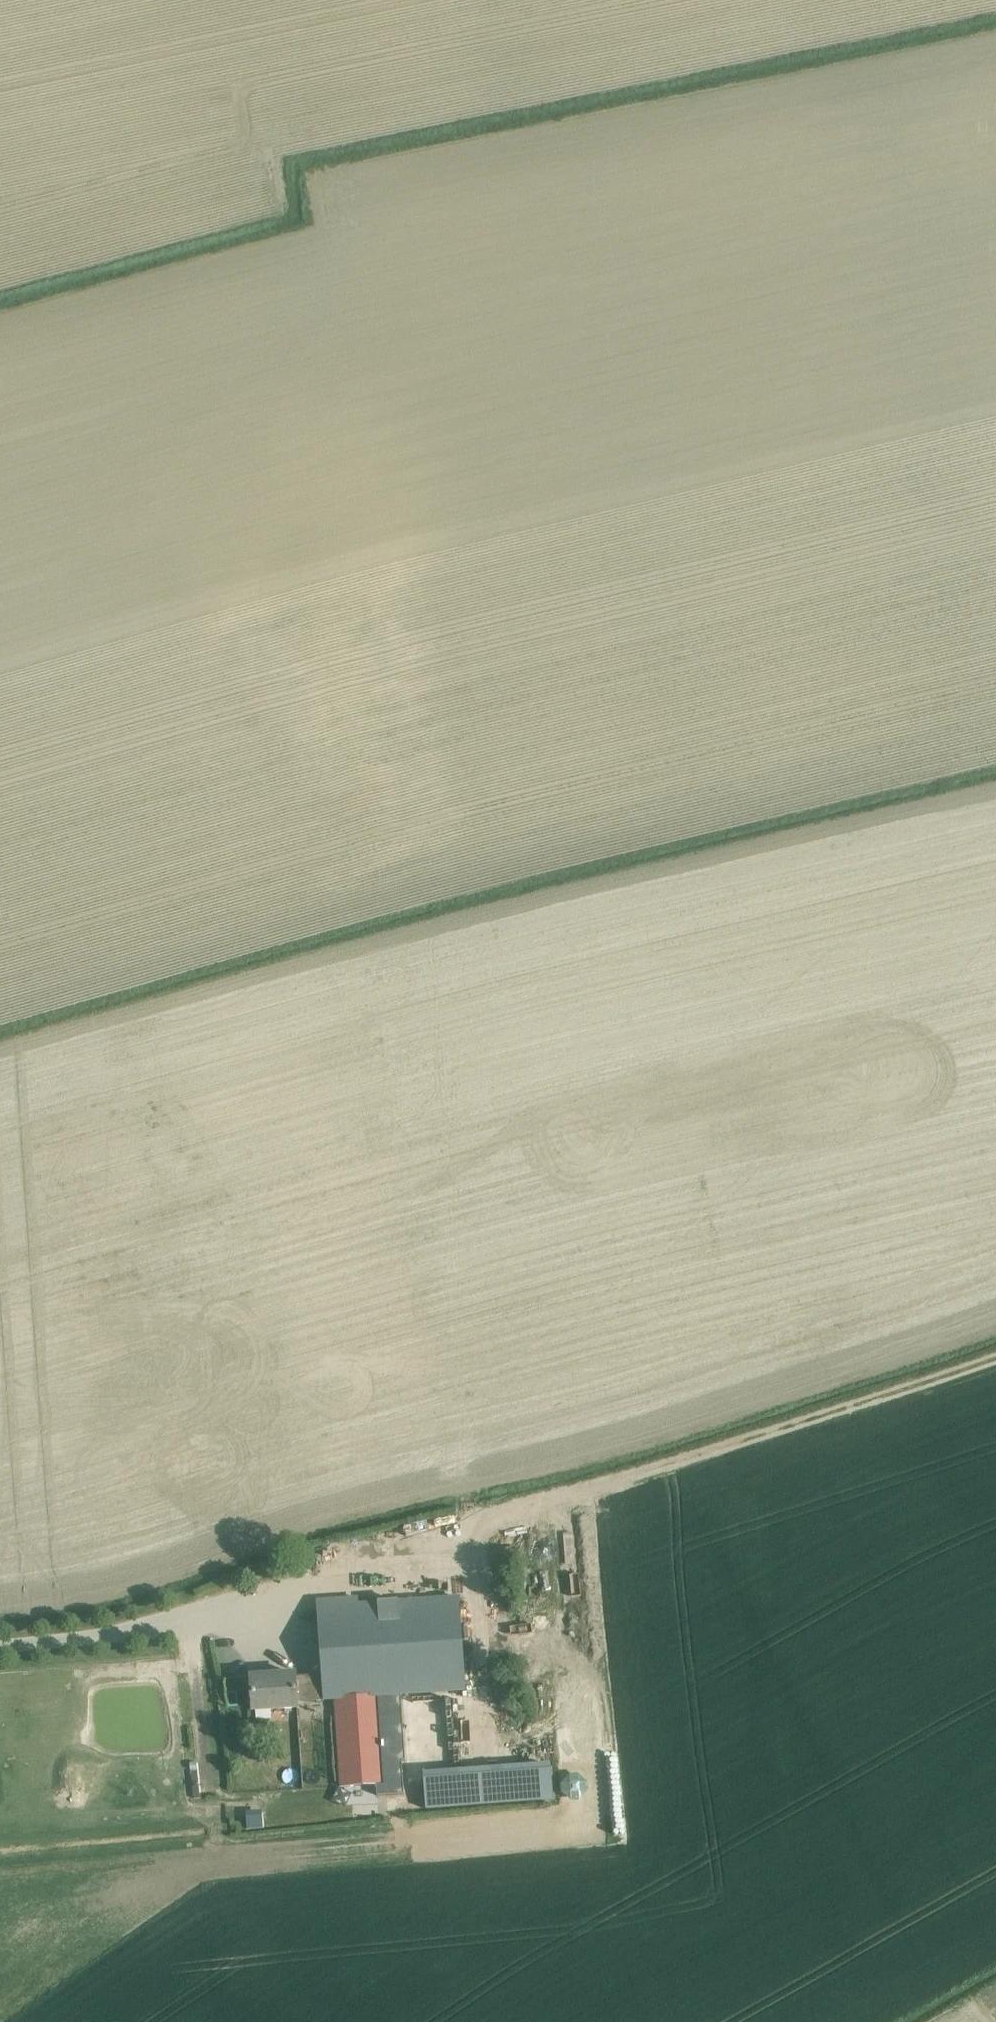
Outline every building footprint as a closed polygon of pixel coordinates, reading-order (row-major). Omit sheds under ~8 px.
[(295,1674),(250,1677),(252,1710),(298,1707),(298,1698),(327,1696),(327,1699),(337,1698),(343,1785),(377,1783),(378,1796),(404,1794),(402,1761),(406,1761),(401,1694),(465,1689),(459,1599),(321,1609),(325,1676),(296,1678),(295,1674)]
